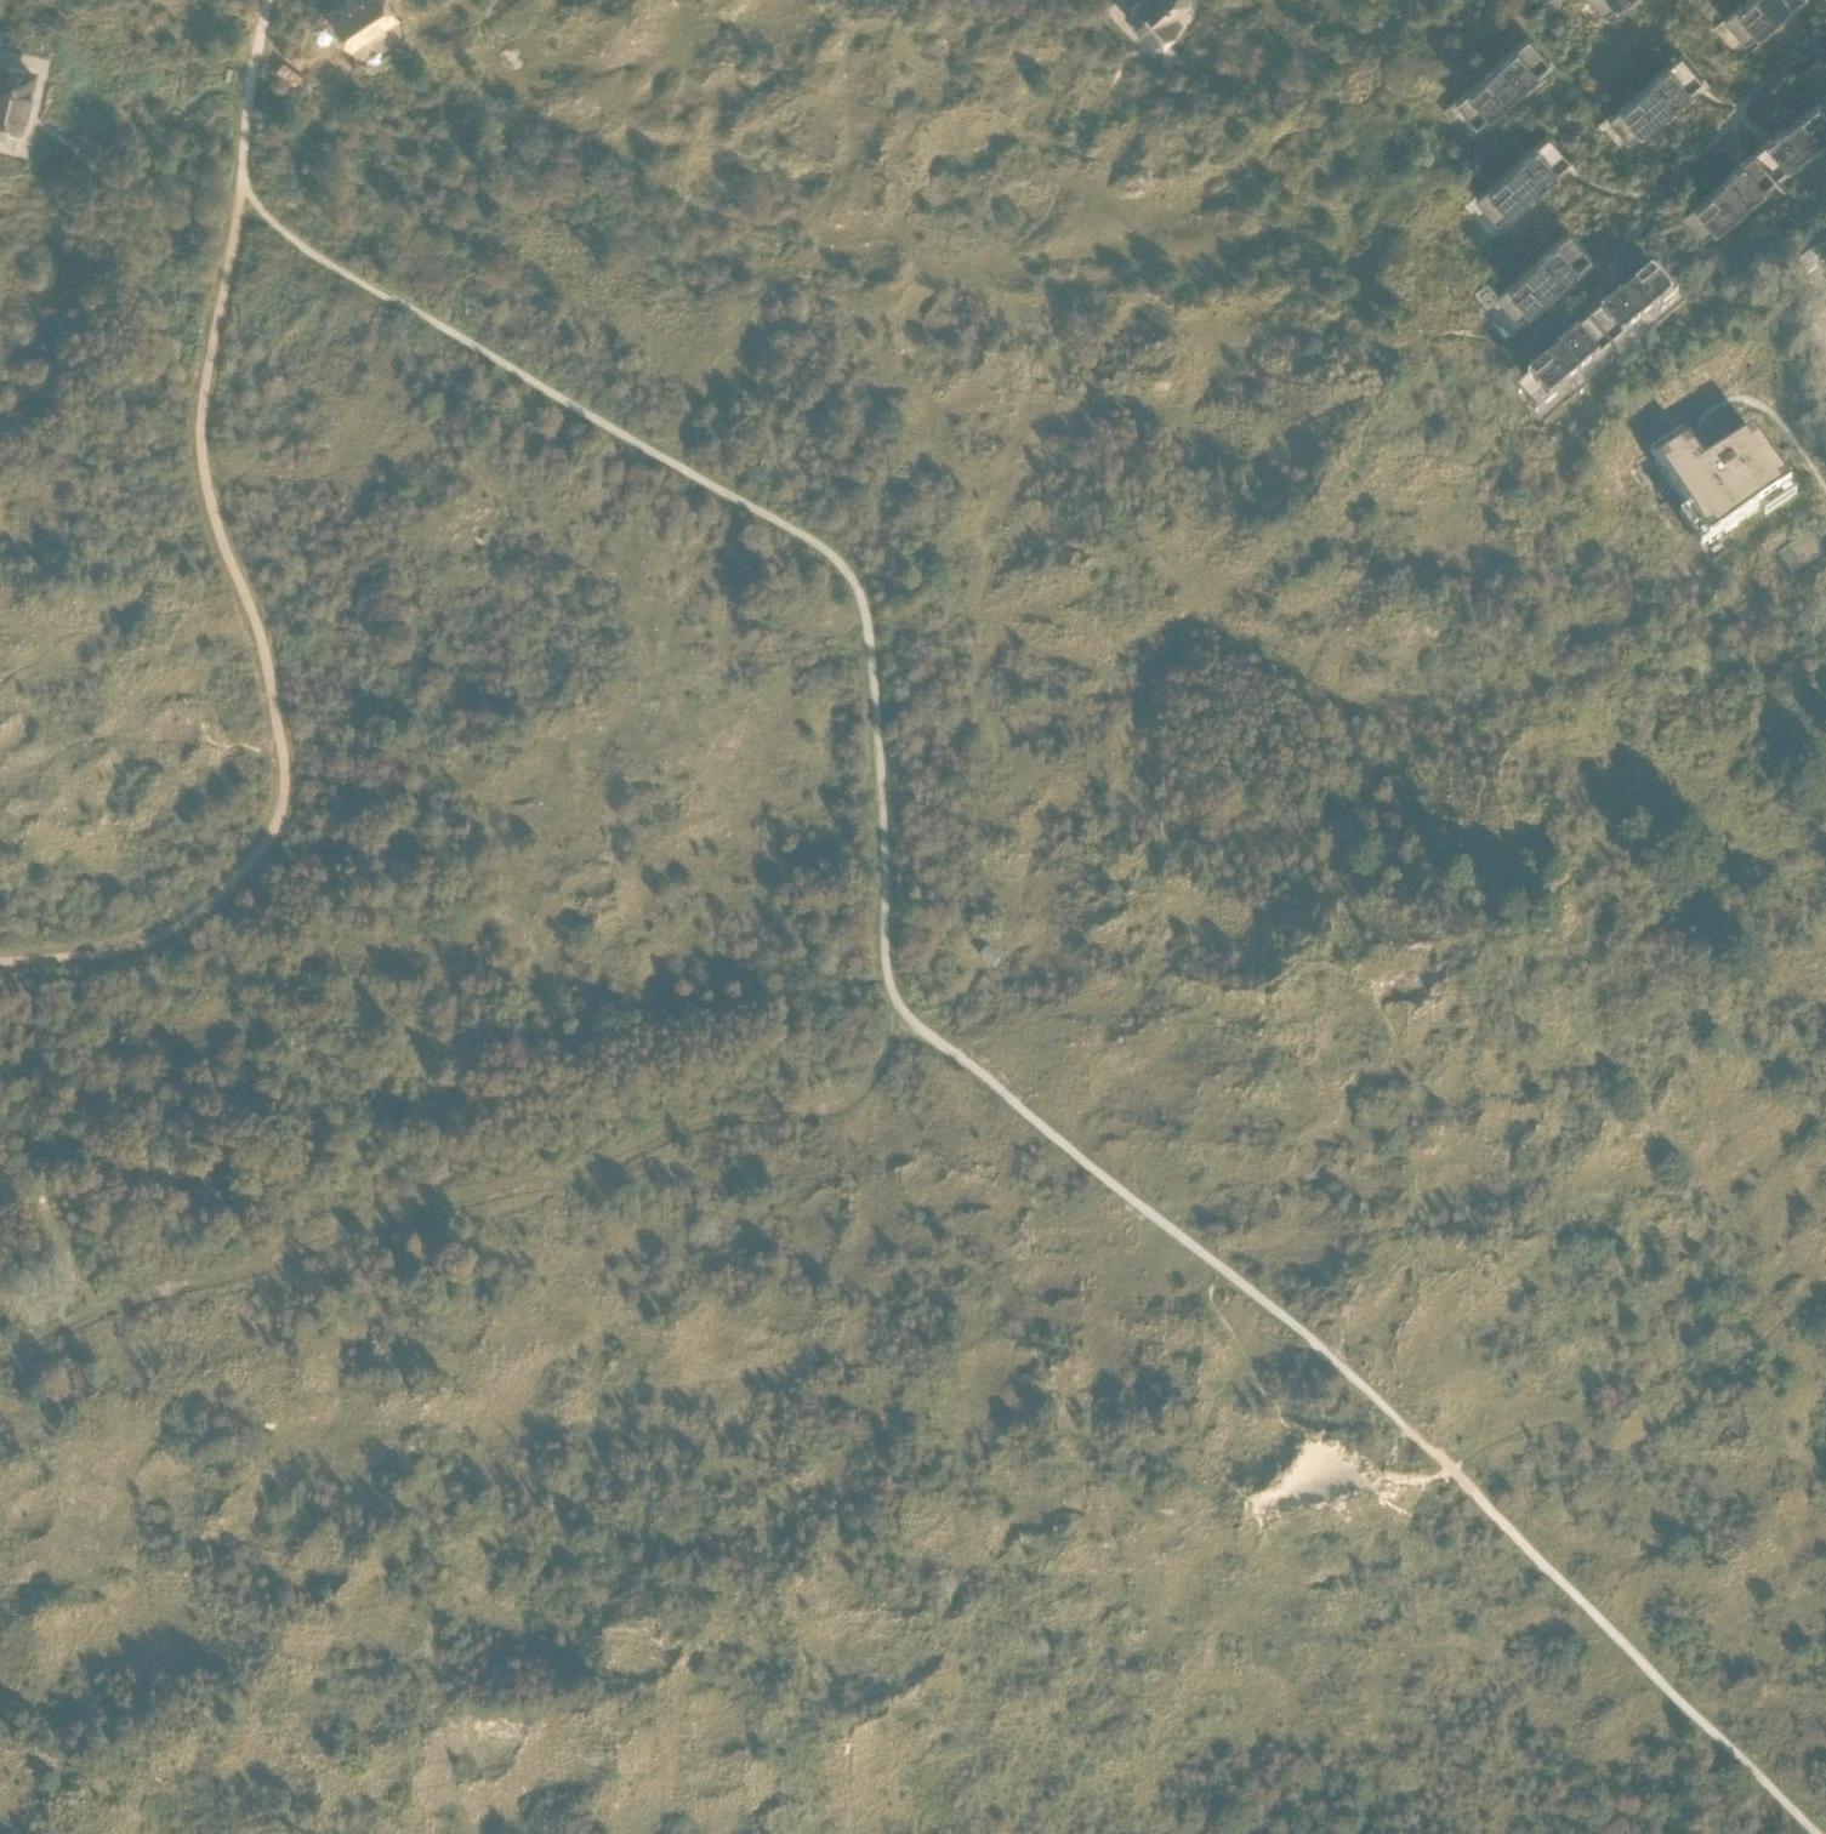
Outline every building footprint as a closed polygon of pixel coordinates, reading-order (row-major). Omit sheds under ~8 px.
[(352,40),(395,13),(386,0),(357,0),(335,14),(352,40)] [(1128,12),(1153,39),(1157,43),(1180,22),(1175,18),(1172,14),(1187,0),(1131,0),(1128,2),(1128,12)] [(1724,16),(1727,20),(1733,15),(1751,35),(1771,17),(1791,0),(1743,0),(1724,16)] [(1498,60),(1455,97),(1458,101),(1464,96),(1481,116),(1502,98),(1538,67),(1535,63),(1545,55),(1549,58),(1549,57),(1528,32),(1497,59),(1498,60)] [(1651,78),(1608,115),(1611,119),(1617,114),(1634,134),(1655,116),(1691,85),(1688,81),(1698,73),(1702,76),(1702,75),(1681,50),(1650,77),(1651,78)] [(24,132),(39,68),(0,58),(0,126),(24,132)] [(1755,148),(1773,169),(1784,159),(1788,163),(1823,133),(1825,131),(1825,93),(1824,91),(1821,94),(1823,97),(1820,99),(1818,96),(1808,105),(1787,123),(1786,121),(1755,148)] [(97,116),(82,118),(82,126),(97,124),(97,116)] [(1519,159),(1476,196),(1479,199),(1485,194),(1502,214),(1523,196),(1559,165),(1556,162),(1566,153),(1570,157),(1571,156),(1549,131),(1518,157),(1519,159)] [(1725,175),(1682,212),(1685,216),(1691,210),(1709,230),(1729,213),(1765,182),(1762,178),(1773,169),(1755,148),(1724,174),(1725,175)] [(1539,256),(1496,293),(1499,297),(1505,291),(1522,312),(1543,294),(1580,263),(1576,259),(1587,251),(1590,254),(1591,253),(1569,228),(1538,255),(1539,256)] [(1620,300),(1590,326),(1608,347),(1619,337),(1622,341),(1658,311),(1679,293),(1659,269),(1656,272),(1658,275),(1655,278),(1652,275),(1642,283),(1622,301),(1620,300)] [(1560,354),(1517,390),(1520,394),(1526,388),(1543,409),(1564,391),(1600,360),(1596,356),(1608,347),(1590,326),(1559,352),(1560,354)] [(1656,466),(1710,545),(1790,490),(1753,435),(1704,468),(1688,445),(1656,466)] [(1825,554),(1825,549),(1818,533),(1784,551),(1795,570),(1825,554)] [(1000,960),(987,950),(982,957),(995,967),(1000,960)]
